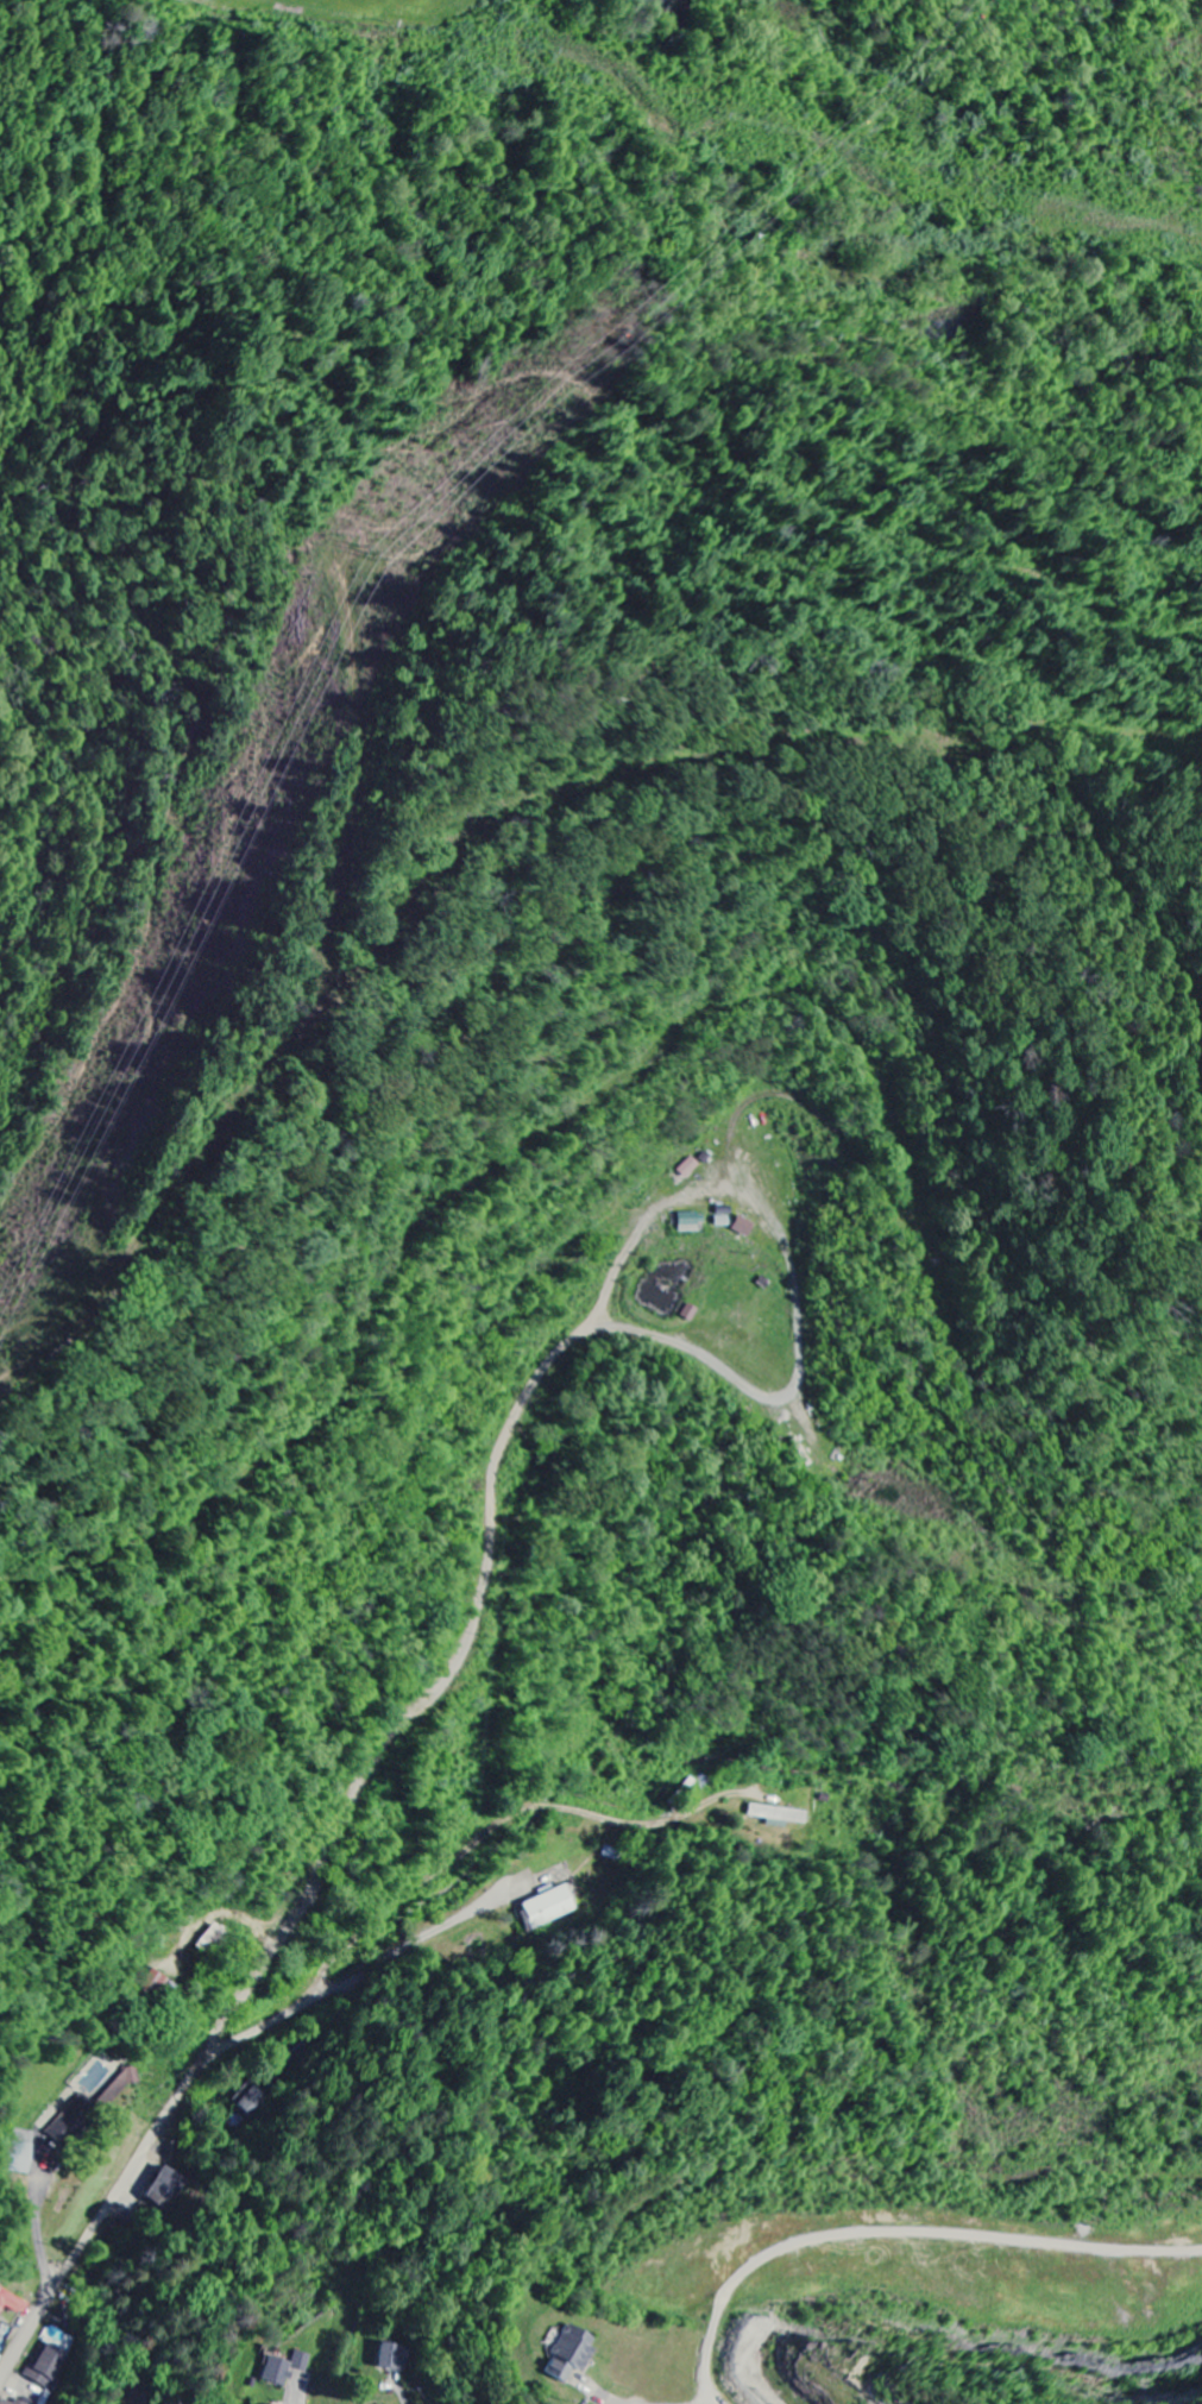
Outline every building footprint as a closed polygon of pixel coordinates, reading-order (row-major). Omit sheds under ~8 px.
[(687,1180),(702,1167),(694,1158),(679,1172),(687,1180)] [(702,1234),(702,1214),(679,1215),(679,1234),(702,1234)] [(750,1240),(756,1224),(739,1218),(732,1233),(750,1240)] [(692,1324),(699,1311),(689,1305),(681,1318),(692,1324)] [(808,1827),(810,1813),(751,1807),(750,1818),(769,1820),(769,1823),(808,1827)] [(577,1913),(568,1887),(522,1902),(531,1929),(577,1913)] [(102,2097),(111,2106),(140,2076),(130,2067),(102,2097)] [(38,2133),(16,2130),(10,2172),(31,2176),(38,2133)] [(22,2317),(29,2306),(0,2288),(0,2313),(4,2306),(22,2317)] [(600,2340),(568,2325),(544,2373),(568,2385),(575,2369),(584,2374),(600,2340)] [(27,2378),(49,2390),(69,2356),(47,2343),(27,2378)] [(376,2369),(407,2373),(410,2348),(380,2344),(376,2369)] [(292,2363),(269,2356),(262,2381),(286,2388),(292,2369),(307,2373),(312,2357),(295,2351),(292,2363)]
